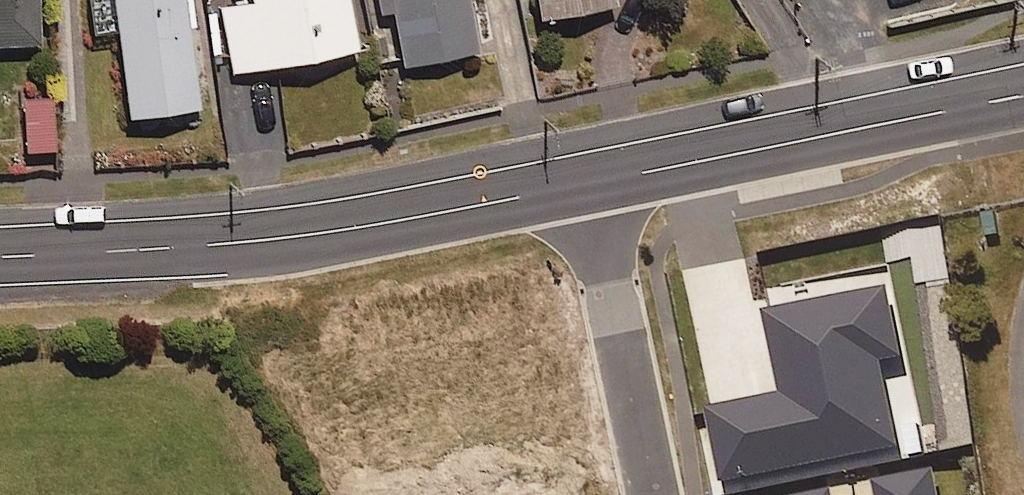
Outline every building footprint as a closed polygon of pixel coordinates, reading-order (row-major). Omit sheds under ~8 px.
[(39,42),(38,0),(0,0),(0,43),(39,42)] [(130,117),(198,108),(183,0),(113,0),(130,117)] [(219,7),(232,74),(360,49),(350,0),(253,0),(219,7)] [(382,13),(392,11),(403,66),(481,51),(471,0),(379,0),(382,13)] [(540,15),(613,2),(613,0),(538,0),(540,15)] [(52,151),(49,98),(21,100),(23,152),(52,151)] [(902,358),(889,289),(767,312),(782,395),(709,409),(723,484),(899,451),(883,362),(902,358)] [(941,458),(752,494),(948,494),(941,458)]
